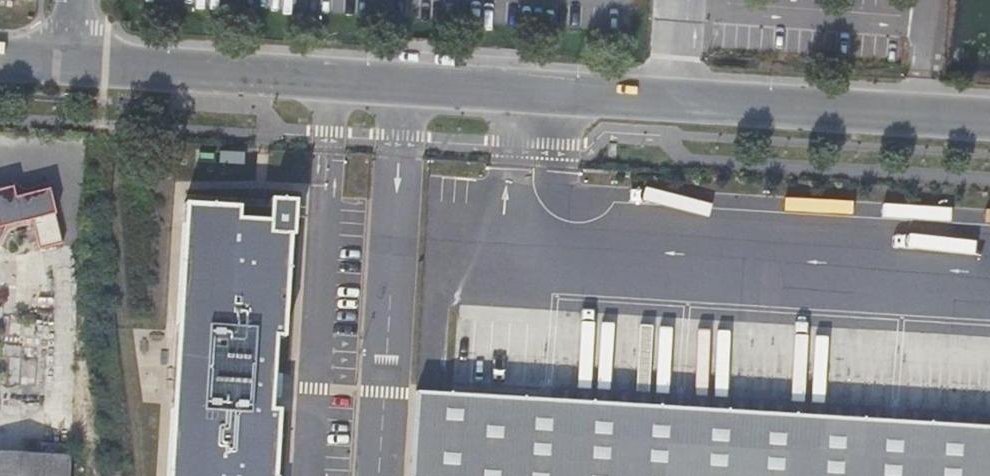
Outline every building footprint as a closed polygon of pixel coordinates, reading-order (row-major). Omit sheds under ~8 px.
[(34,227),(38,247),(62,242),(51,190),(16,197),(15,188),(0,191),(0,234),(34,227)] [(161,475),(272,475),(289,199),(262,198),(262,207),(177,202),(161,475)] [(417,396),(412,475),(989,475),(989,431),(417,396)] [(0,455),(0,475),(71,475),(71,458),(0,455)]
